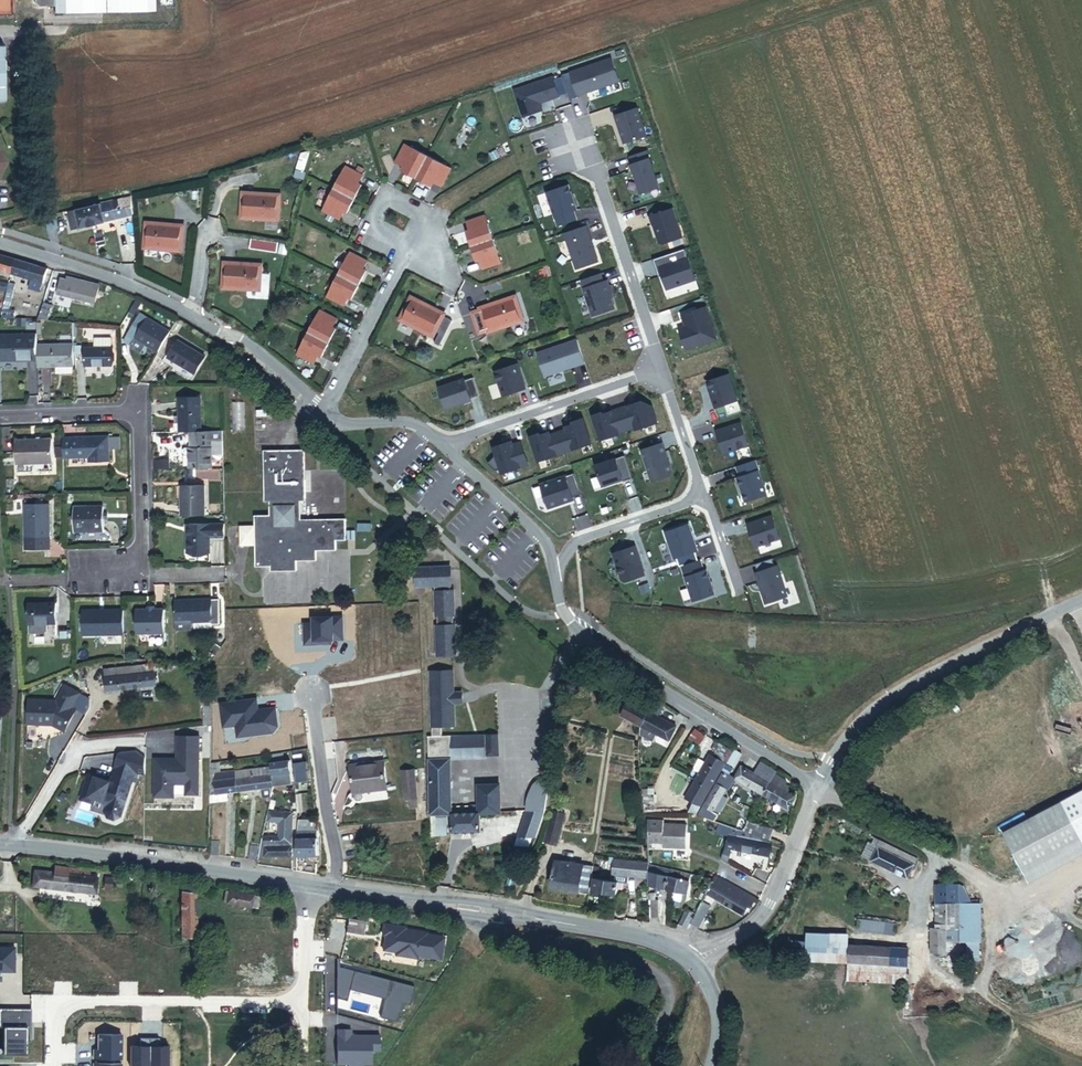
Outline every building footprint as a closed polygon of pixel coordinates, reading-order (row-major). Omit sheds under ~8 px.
[(154,0),(34,0),(34,6),(54,5),(54,13),(154,12),(154,0)] [(620,82),(612,58),(570,72),(578,96),(620,82)] [(559,97),(553,78),(514,90),(523,117),(543,111),(540,103),(559,97)] [(647,136),(637,109),(615,116),(624,144),(647,136)] [(452,169),(406,144),(396,162),(404,166),(409,169),(407,173),(428,184),(431,180),(435,182),(443,187),(452,169)] [(660,188),(647,151),(630,157),(633,165),(631,166),(640,195),(660,188)] [(345,165),(323,210),(341,219),(345,211),(347,207),(350,208),(360,188),(357,187),(359,182),(363,174),(345,165)] [(577,210),(569,186),(547,193),(558,226),(576,220),(574,211),(577,210)] [(278,219),(280,195),(242,192),(240,216),(278,219)] [(99,209),(104,208),(102,202),(68,210),(71,224),(79,222),(79,223),(101,218),(99,209)] [(683,237),(673,209),(650,217),(659,243),(662,244),(683,237)] [(503,263),(487,215),(468,222),(470,230),(472,235),(469,236),(476,257),(479,256),(481,261),(483,270),(503,263)] [(143,246),(181,249),(183,225),(145,222),(143,246)] [(598,262),(586,226),(564,233),(576,270),(598,262)] [(252,238),(250,248),(276,253),(278,243),(252,238)] [(695,281),(685,249),(653,260),(657,270),(660,269),(662,276),(667,290),(695,281)] [(350,252),(327,297),(345,306),(349,298),(352,293),(355,295),(365,275),(362,274),(364,269),(368,261),(350,252)] [(11,272),(15,259),(0,255),(0,269),(11,272)] [(43,281),(46,268),(15,259),(11,272),(33,278),(41,280),(43,281)] [(223,287),(259,290),(261,267),(224,264),(223,287)] [(548,268),(533,271),(535,280),(550,277),(548,268)] [(614,309),(609,293),(611,293),(607,281),(603,283),(600,274),(580,281),(592,317),(614,309)] [(41,290),(42,286),(39,285),(41,280),(33,278),(31,287),(41,290)] [(101,285),(68,278),(67,281),(61,279),(58,293),(96,304),(101,285)] [(2,311),(9,311),(15,284),(8,283),(2,311)] [(44,312),(46,302),(50,288),(42,286),(41,290),(36,310),(44,312)] [(453,321),(444,316),(444,314),(412,298),(401,320),(434,336),(436,331),(440,333),(435,343),(440,345),(453,321)] [(523,321),(516,298),(482,309),(482,311),(474,313),(480,333),(488,330),(489,332),(523,321)] [(43,317),(53,318),(56,304),(46,302),(44,312),(43,317)] [(131,316),(138,306),(132,303),(126,313),(131,316)] [(686,350),(716,340),(706,308),(681,316),(685,327),(679,329),(686,350)] [(320,310),(296,355),(315,364),(319,356),(321,352),(324,353),(334,333),(331,332),(334,327),(338,319),(320,310)] [(133,342),(155,355),(166,336),(136,318),(124,339),(132,344),(133,342)] [(34,363),(33,349),(33,337),(0,338),(0,364),(34,363)] [(132,344),(124,339),(120,345),(129,350),(132,344)] [(90,352),(108,351),(108,341),(90,341),(90,352)] [(584,363),(577,341),(537,354),(545,377),(584,363)] [(191,377),(201,360),(175,343),(164,361),(191,377)] [(34,369),(69,368),(69,348),(33,349),(34,363),(34,369)] [(81,369),(109,368),(108,351),(90,352),(81,352),(81,369)] [(525,389),(517,365),(494,372),(502,397),(525,389)] [(737,402),(728,375),(708,382),(713,399),(712,399),(715,409),(737,402)] [(253,389),(238,376),(235,381),(249,394),(253,389)] [(470,399),(479,396),(473,378),(464,381),(464,379),(438,388),(445,409),(471,401),(470,399)] [(187,434),(196,434),(196,399),(175,400),(176,417),(176,425),(176,434),(187,434)] [(657,424),(651,407),(641,402),(619,409),(627,431),(635,428),(636,431),(657,424)] [(618,434),(627,431),(619,409),(602,415),(601,413),(592,416),(600,441),(619,435),(618,434)] [(591,444),(582,419),(573,422),(574,425),(565,427),(566,430),(557,433),(564,453),(591,444)] [(749,447),(741,423),(716,432),(724,455),(749,447)] [(564,453),(557,433),(550,435),(549,433),(539,436),(539,434),(529,437),(538,462),(564,453)] [(208,471),(208,458),(207,434),(196,434),(187,434),(187,450),(185,450),(185,471),(208,471)] [(208,458),(219,458),(219,434),(207,434),(208,458)] [(88,465),(105,465),(105,440),(59,442),(59,443),(59,454),(59,459),(59,461),(87,460),(88,465)] [(528,466),(520,442),(512,445),(511,443),(493,448),(495,455),(487,464),(495,471),(499,470),(501,474),(528,466)] [(12,467),(50,467),(50,443),(12,444),(12,467)] [(671,473),(662,444),(641,451),(651,482),(670,476),(671,473)] [(301,521),(301,503),(307,503),(306,451),(264,452),(264,503),(270,503),(270,516),(256,516),(256,568),(269,567),(269,572),(298,571),(297,562),(319,561),(319,553),(340,553),(340,544),(349,544),(348,520),(301,521)] [(632,479),(624,457),(596,466),(602,487),(622,480),(623,482),(632,479)] [(766,496),(758,472),(756,473),(752,462),(736,467),(740,478),(737,479),(745,503),(766,496)] [(573,501),(572,498),(581,495),(574,474),(540,486),(548,509),(573,501)] [(177,518),(200,518),(200,489),(177,489),(177,518)] [(22,551),(46,550),(46,507),(22,507),(22,551)] [(71,534),(101,533),(100,509),(71,510),(71,534)] [(779,540),(771,517),(747,525),(755,548),(779,540)] [(676,559),(679,567),(697,561),(695,552),(697,552),(688,525),(665,533),(674,559),(676,559)] [(185,556),(206,556),(205,527),(187,528),(187,535),(184,535),(185,556)] [(612,555),(621,581),(625,583),(644,576),(634,547),(612,555)] [(787,598),(777,567),(774,567),(772,559),(754,565),(757,573),(755,574),(765,605),(787,598)] [(457,626),(456,614),(458,614),(457,591),(454,591),(453,585),(454,585),(453,567),(419,568),(419,587),(438,586),(439,615),(440,615),(441,626),(439,626),(441,655),(459,655),(458,626),(457,626)] [(714,595),(706,571),(685,578),(693,602),(714,595)] [(642,595),(649,592),(647,585),(639,587),(642,595)] [(207,628),(214,628),(214,604),(171,604),(171,626),(184,626),(188,626),(207,626),(207,628)] [(43,625),(52,625),(52,606),(25,606),(26,626),(43,625)] [(78,637),(120,637),(120,613),(77,613),(78,637)] [(132,636),(160,636),(160,613),(132,613),(132,636)] [(40,636),(43,632),(43,625),(26,626),(26,636),(40,636)] [(205,655),(210,658),(216,649),(211,645),(205,655)] [(118,695),(164,692),(163,674),(130,676),(129,672),(122,672),(122,677),(117,678),(118,695)] [(457,728),(458,709),(458,695),(458,673),(437,673),(435,735),(446,735),(446,728),(457,728)] [(53,704),(25,703),(25,728),(51,728),(63,734),(74,712),(70,710),(78,695),(62,688),(53,704)] [(458,709),(467,709),(468,695),(458,695),(458,709)] [(656,710),(665,715),(671,706),(662,701),(656,710)] [(646,726),(654,713),(637,703),(629,716),(646,726)] [(670,739),(678,726),(654,713),(646,726),(670,739)] [(694,728),(687,739),(698,746),(705,735),(694,728)] [(447,834),(484,835),(484,819),(492,819),(493,792),(476,792),(476,811),(470,811),(470,816),(453,816),(455,762),(455,739),(446,739),(433,739),(431,817),(447,817),(447,834)] [(496,760),(504,760),(504,740),(455,739),(455,762),(496,762),(496,760)] [(198,742),(175,742),(176,767),(169,767),(169,765),(153,765),(154,803),(174,803),(174,790),(185,790),(185,800),(198,800),(198,742)] [(292,759),(308,756),(307,746),(291,748),(292,759)] [(729,774),(741,755),(734,750),(703,806),(713,811),(723,795),(726,789),(728,791),(734,780),(735,778),(729,774)] [(686,811),(696,813),(724,762),(710,755),(684,798),(692,804),(686,811)] [(734,780),(762,796),(774,774),(775,772),(760,761),(754,772),(740,765),(734,777),(735,778),(734,780)] [(353,780),(381,777),(380,765),(379,763),(349,766),(351,780),(353,780)] [(296,785),(313,782),(310,764),(294,767),(296,785)] [(363,793),(387,791),(385,764),(380,765),(381,777),(353,780),(354,794),(363,793)] [(271,789),(291,786),(288,765),(268,768),(269,777),(271,789)] [(119,823),(134,778),(114,771),(108,787),(106,786),(105,788),(101,787),(102,785),(86,780),(77,804),(91,809),(92,803),(100,806),(103,812),(101,816),(105,823),(111,825),(119,823)] [(408,807),(415,807),(411,772),(399,773),(402,801),(407,800),(408,807)] [(762,796),(788,810),(795,795),(788,791),(790,786),(785,784),(786,780),(774,774),(762,796)] [(260,791),(271,789),(269,777),(247,780),(246,775),(236,776),(239,794),(260,791)] [(228,796),(239,794),(236,776),(216,779),(219,797),(228,796)] [(551,797),(552,784),(549,785),(545,787),(540,791),(539,792),(537,794),(542,797),(543,796),(543,795),(544,794),(545,793),(551,797)] [(261,800),(271,799),(271,789),(260,791),(261,800)] [(355,804),(364,803),(363,793),(354,794),(355,804)] [(550,816),(551,797),(545,793),(544,794),(543,795),(543,796),(542,797),(537,794),(536,795),(533,798),(530,804),(528,810),(527,813),(527,815),(550,816)] [(698,814),(713,822),(728,799),(723,795),(713,811),(703,806),(698,814)] [(213,807),(229,804),(228,796),(219,797),(213,798),(213,807)] [(1081,854),(1081,842),(1061,802),(1003,833),(1029,882),(1081,854)] [(278,841),(294,840),(295,821),(268,818),(266,828),(278,829),(278,841)] [(744,832),(769,841),(773,829),(748,820),(744,832)] [(302,834),(320,834),(318,821),(303,821),(302,834)] [(544,855),(558,858),(565,825),(552,822),(544,855)] [(664,848),(686,848),(686,824),(663,824),(664,848)] [(725,848),(769,858),(772,842),(769,841),(744,832),(731,829),(725,848)] [(871,862),(879,845),(881,840),(875,837),(872,843),(868,842),(861,856),(871,862)] [(265,865),(293,865),(294,840),(278,841),(265,842),(265,865)] [(317,861),(319,861),(318,843),(301,843),(301,879),(307,880),(308,861),(317,861)] [(871,862),(907,879),(915,863),(879,845),(871,862)] [(210,864),(219,864),(220,850),(211,850),(210,864)] [(251,866),(260,868),(262,854),(253,852),(251,866)] [(307,880),(317,880),(317,861),(308,861),(307,880)] [(32,884),(94,892),(95,879),(69,875),(70,868),(52,865),(51,872),(34,870),(32,884)] [(597,879),(598,869),(559,865),(558,873),(555,873),(554,888),(578,891),(578,892),(596,894),(597,879)] [(619,881),(654,884),(653,871),(620,867),(619,881)] [(654,889),(670,889),(671,870),(653,869),(653,871),(654,884),(654,889)] [(670,889),(692,891),(694,872),(671,870),(670,889)] [(618,899),(619,881),(597,879),(596,894),(595,898),(618,899)] [(756,904),(760,902),(723,879),(721,882),(751,901),(756,904)] [(740,912),(751,901),(721,882),(712,895),(740,912)] [(195,938),(195,892),(181,893),(181,938),(195,938)] [(256,908),(257,903),(258,896),(228,892),(226,903),(256,908)] [(655,916),(665,916),(665,896),(655,896),(655,916)] [(954,956),(955,940),(957,902),(936,901),(934,924),(930,923),(928,963),(962,965),(962,956),(954,956)] [(693,923),(703,927),(717,909),(707,902),(699,914),(693,923)] [(693,923),(699,914),(692,909),(682,923),(690,928),(693,923)] [(896,923),(858,919),(857,931),(894,936),(896,923)] [(848,964),(849,945),(849,934),(806,933),(805,942),(790,941),(785,951),(804,953),(804,961),(848,964)] [(954,956),(962,956),(963,940),(955,940),(954,956)] [(906,984),(908,948),(849,945),(848,964),(847,980),(906,984)] [(18,1014),(0,1016),(0,1027),(10,1025),(11,1029),(19,1028),(18,1014)]
